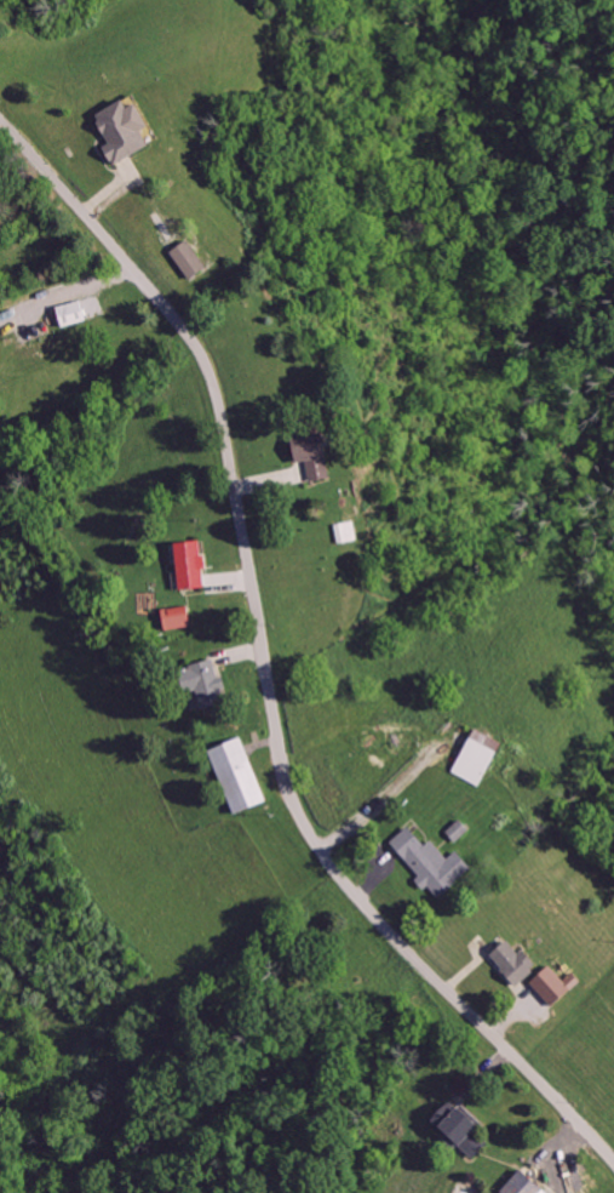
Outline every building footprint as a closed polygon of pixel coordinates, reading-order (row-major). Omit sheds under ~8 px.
[(101,115),(115,139),(102,148),(114,170),(128,161),(157,144),(130,98),(101,115)] [(191,234),(168,251),(189,281),(212,264),(191,234)] [(59,304),(64,326),(90,320),(84,298),(59,304)] [(295,438),(302,463),(312,459),(317,483),(338,478),(327,430),(295,438)] [(334,523),(337,544),(360,542),(357,520),(334,523)] [(172,541),(179,589),(206,586),(203,570),(211,569),(208,550),(202,552),(201,537),(172,541)] [(167,630),(196,627),(194,607),(166,609),(167,630)] [(179,666),(188,692),(195,690),(201,709),(230,701),(216,655),(179,666)] [(477,729),(453,770),(482,787),(506,744),(477,729)] [(213,747),(237,814),(269,801),(245,736),(213,747)] [(409,822),(389,840),(438,900),(476,868),(459,847),(448,857),(434,839),(427,844),(409,822)] [(510,936),(486,954),(512,988),(543,964),(529,947),(523,952),(510,936)] [(558,964),(537,982),(556,1006),(578,988),(558,964)] [(451,1094),(425,1120),(467,1163),(487,1143),(480,1136),(487,1129),(458,1101),(451,1094)] [(500,1192),(550,1192),(539,1182),(526,1168),(500,1192)]
